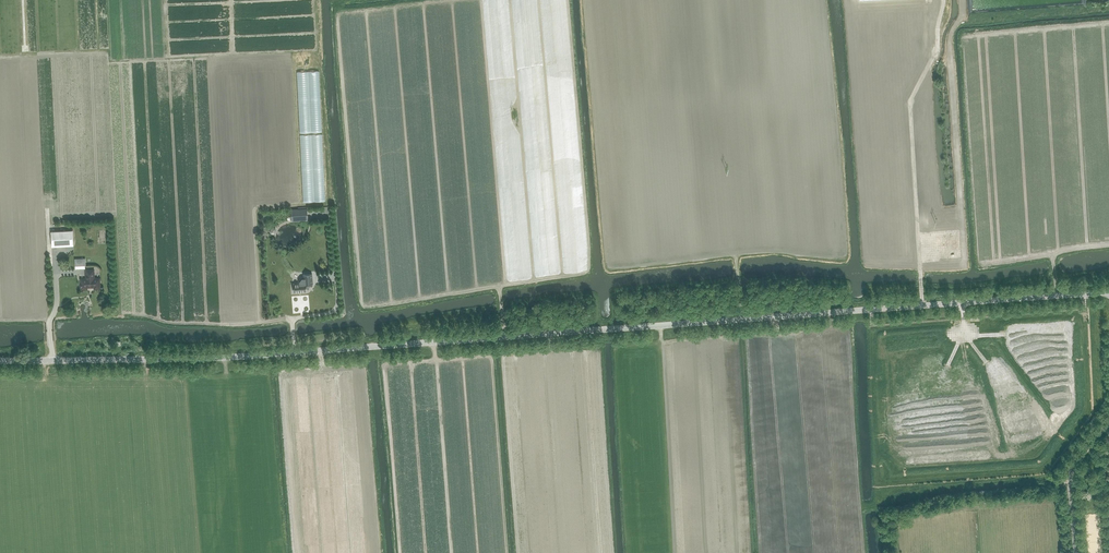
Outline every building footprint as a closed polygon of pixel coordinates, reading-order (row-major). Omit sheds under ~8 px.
[(291,210),(292,221),(308,219),(307,209),(291,210)] [(51,231),(52,246),(74,245),(73,230),(51,231)] [(86,270),(86,275),(88,275),(88,278),(81,279),(81,289),(87,289),(87,287),(94,287),(94,288),(100,288),(100,278),(94,278),(94,270),(86,270)] [(307,287),(309,285),(309,284),(313,284),(312,273),(303,274),(303,277),(301,278),(298,280),(299,283),(293,283),(293,292),(306,291),(306,287),(307,288),(307,287)]
